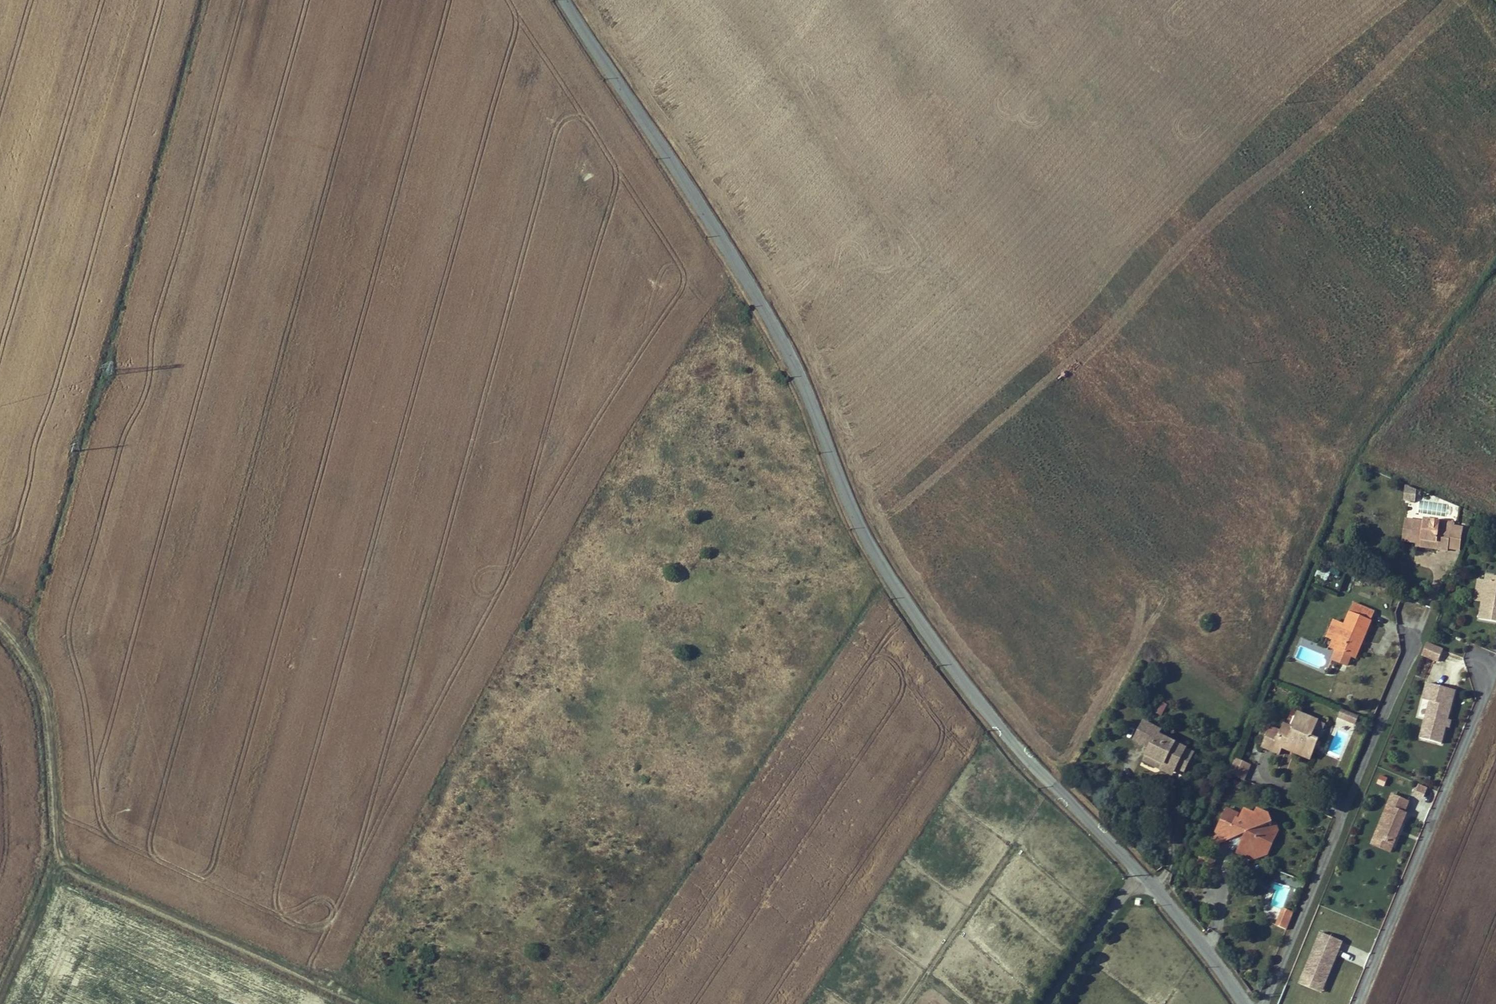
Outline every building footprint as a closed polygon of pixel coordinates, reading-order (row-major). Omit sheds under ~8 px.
[(1415,501),(1416,491),(1406,490),(1405,500),(1415,501)] [(1451,530),(1451,529),(1439,528),(1440,521),(1431,520),(1431,523),(1424,522),(1405,520),(1402,541),(1416,543),(1436,546),(1436,549),(1448,550),(1448,548),(1451,531),(1451,530)] [(1451,527),(1452,522),(1440,521),(1439,528),(1451,529),(1451,527)] [(1460,549),(1462,532),(1463,532),(1451,530),(1451,531),(1448,548),(1460,549)] [(1487,575),(1486,581),(1482,602),(1479,619),(1495,622),(1495,577),(1487,575)] [(1482,602),(1486,581),(1478,580),(1475,601),(1482,602)] [(1363,641),(1375,612),(1354,603),(1345,626),(1338,641),(1335,649),(1335,650),(1339,651),(1335,660),(1347,665),(1351,656),(1352,657),(1359,642),(1357,641),(1358,639),(1363,641)] [(1338,641),(1345,626),(1334,621),(1327,637),(1333,639),(1330,647),(1335,649),(1338,641)] [(1356,658),(1363,641),(1358,639),(1357,641),(1359,642),(1352,657),(1356,658)] [(1422,655),(1438,662),(1443,650),(1427,643),(1422,655)] [(1446,727),(1448,719),(1451,707),(1443,704),(1447,688),(1427,683),(1422,700),(1430,702),(1420,738),(1441,744),(1446,727)] [(1451,707),(1455,690),(1447,688),(1443,704),(1451,707)] [(1153,711),(1161,715),(1167,704),(1159,700),(1153,711)] [(1355,723),(1358,716),(1347,711),(1344,718),(1355,723)] [(1318,740),(1311,737),(1318,721),(1298,712),(1292,727),(1292,728),(1294,729),(1293,733),(1283,729),(1282,731),(1279,738),(1268,733),(1263,747),(1279,754),(1282,747),(1287,750),(1289,745),(1295,747),(1293,752),(1303,756),(1306,749),(1313,752),(1318,740)] [(1318,740),(1325,724),(1318,721),(1311,737),(1318,740)] [(1176,767),(1186,749),(1158,735),(1160,730),(1144,722),(1135,740),(1151,748),(1144,760),(1154,765),(1157,760),(1175,769),(1176,767)] [(1293,733),(1294,729),(1292,728),(1292,727),(1285,724),(1283,729),(1293,733)] [(1279,738),(1282,731),(1271,727),(1268,733),(1279,738)] [(1184,771),(1194,753),(1186,749),(1176,767),(1184,771)] [(1313,752),(1306,749),(1303,756),(1310,759),(1313,752)] [(1236,759),(1229,775),(1246,781),(1252,766),(1236,759)] [(1175,769),(1157,760),(1154,765),(1173,775),(1175,769)] [(1379,774),(1376,784),(1385,786),(1388,777),(1379,774)] [(1424,795),(1427,787),(1419,784),(1416,792),(1424,795)] [(1393,845),(1407,813),(1404,812),(1409,801),(1393,794),(1375,837),(1393,845)] [(1261,830),(1262,827),(1272,823),(1269,814),(1258,809),(1255,814),(1245,809),(1240,820),(1237,819),(1234,826),(1222,820),(1209,848),(1236,837),(1239,836),(1247,833),(1243,841),(1242,844),(1237,854),(1245,857),(1247,852),(1254,849),(1255,854),(1266,849),(1264,844),(1269,833),(1261,830)] [(1252,860),(1268,854),(1279,830),(1275,822),(1272,823),(1262,827),(1261,830),(1269,833),(1264,844),(1266,849),(1255,854),(1254,849),(1247,852),(1245,857),(1252,860)] [(1393,845),(1375,837),(1372,844),(1391,852),(1393,845)] [(1211,873),(1215,860),(1200,856),(1196,869),(1211,873)] [(1271,907),(1285,907),(1286,887),(1295,887),(1296,881),(1270,880),(1270,886),(1272,886),(1271,907)] [(1286,930),(1294,912),(1284,908),(1277,926),(1286,930)] [(1330,971),(1342,941),(1321,933),(1302,977),(1321,985),(1325,975),(1323,974),(1326,969),(1330,971)] [(1321,985),(1302,977),(1300,983),(1321,992),(1330,971),(1326,969),(1323,974),(1325,975),(1321,985)]
